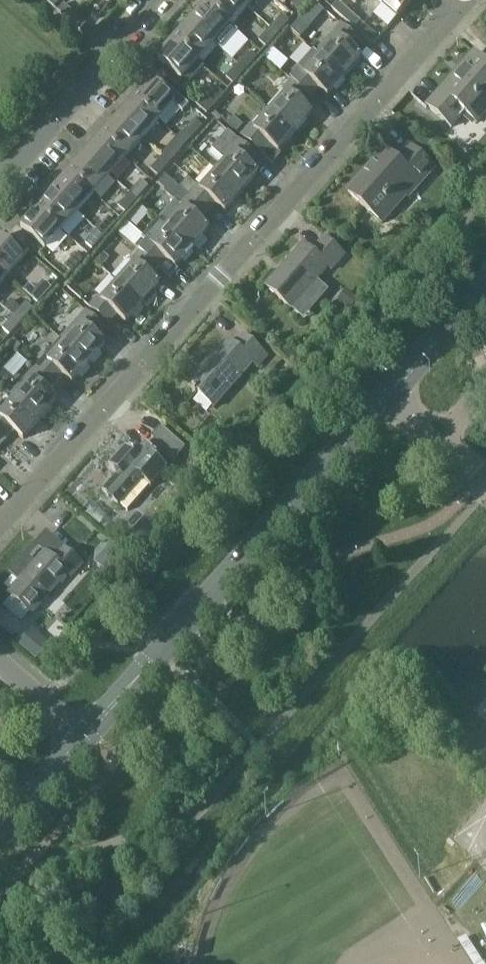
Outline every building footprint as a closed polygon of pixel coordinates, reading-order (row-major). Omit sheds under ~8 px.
[(240,0),(210,0),(207,4),(231,25),(247,7),(240,0)] [(292,4),(299,10),(308,0),(296,0),(292,4)] [(382,4),(397,18),(414,0),(386,0),(382,4)] [(342,18),(349,11),(338,1),(331,8),(342,18)] [(69,21),(76,13),(64,3),(58,11),(69,21)] [(190,22),(215,43),(222,50),(239,32),(231,25),(207,4),(190,22)] [(342,18),(355,29),(361,21),(349,11),(342,18)] [(69,21),(81,32),(87,24),(76,13),(69,21)] [(278,34),(290,21),(283,14),(271,27),(278,34)] [(215,43),(190,22),(174,40),(198,62),(215,43)] [(341,25),(332,34),(315,53),(320,57),(344,78),(361,59),(352,51),(361,42),(341,25)] [(278,34),(271,27),(259,41),(266,47),(278,34)] [(374,46),(381,38),(369,28),(362,35),(374,46)] [(198,62),(174,40),(158,59),(167,67),(162,72),(183,91),(204,67),(198,62)] [(245,70),(257,58),(250,51),(238,64),(245,70)] [(485,113),(485,64),(474,54),(428,106),(452,128),(465,113),(477,124),(485,113)] [(300,70),(292,80),(311,98),(319,89),(328,97),(344,78),(320,57),(305,74),(300,70)] [(245,70),(238,64),(226,77),(233,84),(245,70)] [(287,94),(271,112),(295,133),(312,114),(304,106),(311,98),(292,80),(283,90),(287,94)] [(152,81),(135,100),(160,121),(176,103),(152,81)] [(217,88),(200,107),(207,113),(224,94),(217,88)] [(238,105),(248,100),(243,89),(233,94),(238,105)] [(160,121),(135,100),(119,118),(143,140),(160,121)] [(271,112),(263,121),(258,117),(251,125),(256,129),(255,130),(251,126),(242,136),(262,153),(269,144),(278,152),(295,133),(271,112)] [(143,140),(119,118),(103,137),(127,158),(143,140)] [(191,139),(203,126),(196,120),(184,133),(191,139)] [(257,158),(228,132),(212,150),(226,162),(217,173),(229,183),(241,194),(259,175),(250,167),(257,158)] [(127,158),(103,137),(87,155),(111,176),(127,158)] [(169,164),(182,150),(174,144),(162,157),(169,164)] [(409,198),(435,169),(410,146),(396,161),(386,151),(348,193),(380,222),(394,207),(388,201),(391,198),(389,195),(397,187),(409,198)] [(111,176),(87,155),(71,173),(95,195),(111,176)] [(169,164),(162,157),(151,170),(158,177),(169,164)] [(95,195),(71,173),(54,191),(79,213),(95,195)] [(217,173),(202,189),(189,178),(180,188),(208,214),(216,205),(225,213),(241,194),(229,183),(217,173)] [(137,200),(149,186),(142,180),(130,194),(137,200)] [(208,214),(180,188),(171,197),(176,201),(159,220),(168,227),(192,249),(209,230),(200,222),(208,214)] [(79,213),(54,191),(38,210),(62,231),(79,213)] [(137,200),(130,194),(119,206),(126,212),(137,200)] [(62,231),(38,210),(21,229),(30,236),(25,242),(34,250),(39,244),(46,250),(62,231)] [(97,230),(105,237),(116,223),(109,217),(97,230)] [(175,268),(192,249),(168,227),(159,220),(142,239),(146,244),(140,251),(159,268),(166,260),(175,268)] [(93,249),(105,237),(97,230),(86,243),(93,249)] [(0,238),(0,270),(8,278),(25,259),(1,237),(0,238)] [(331,271),(345,256),(324,238),(311,252),(302,244),(265,287),(291,311),(329,269),(331,271)] [(151,277),(159,268),(140,251),(131,261),(135,265),(119,282),(143,304),(144,303),(147,306),(156,296),(153,293),(160,285),(151,277)] [(72,273),(84,260),(77,253),(65,267),(72,273)] [(0,270),(0,287),(8,278),(0,270)] [(43,298),(55,285),(47,279),(36,292),(43,298)] [(126,323),(143,304),(119,282),(103,301),(99,298),(90,307),(110,324),(117,316),(126,323)] [(22,322),(34,309),(26,303),(14,316),(22,322)] [(42,309),(36,316),(45,323),(50,316),(42,309)] [(86,312),(78,322),(61,340),(89,365),(106,346),(97,338),(105,329),(86,312)] [(22,322),(14,316),(3,329),(10,335),(22,322)] [(27,344),(17,336),(11,343),(21,352),(27,344)] [(258,368),(267,358),(244,336),(235,346),(227,340),(188,384),(214,408),(253,364),(258,368)] [(61,340),(45,358),(37,367),(56,384),(64,375),(73,383),(89,365),(61,340)] [(37,367),(28,377),(12,395),(15,398),(41,420),(58,401),(48,393),(56,384),(37,367)] [(3,412),(0,410),(0,434),(7,440),(15,431),(24,439),(41,420),(15,398),(3,412)] [(165,467),(159,461),(161,459),(158,456),(161,453),(173,464),(186,448),(161,427),(152,438),(154,440),(148,447),(146,445),(136,456),(126,448),(109,467),(118,475),(103,493),(118,507),(132,492),(143,480),(152,488),(163,475),(168,469),(165,467)] [(46,552),(35,564),(29,559),(24,559),(14,571),(14,576),(20,581),(8,594),(31,615),(68,574),(71,577),(82,565),(63,547),(53,559),(46,552)] [(235,611),(230,607),(218,620),(223,624),(235,611)] [(144,640),(154,628),(149,624),(139,636),(144,640)] [(466,935),(458,940),(473,963),(485,963),(466,935)]
